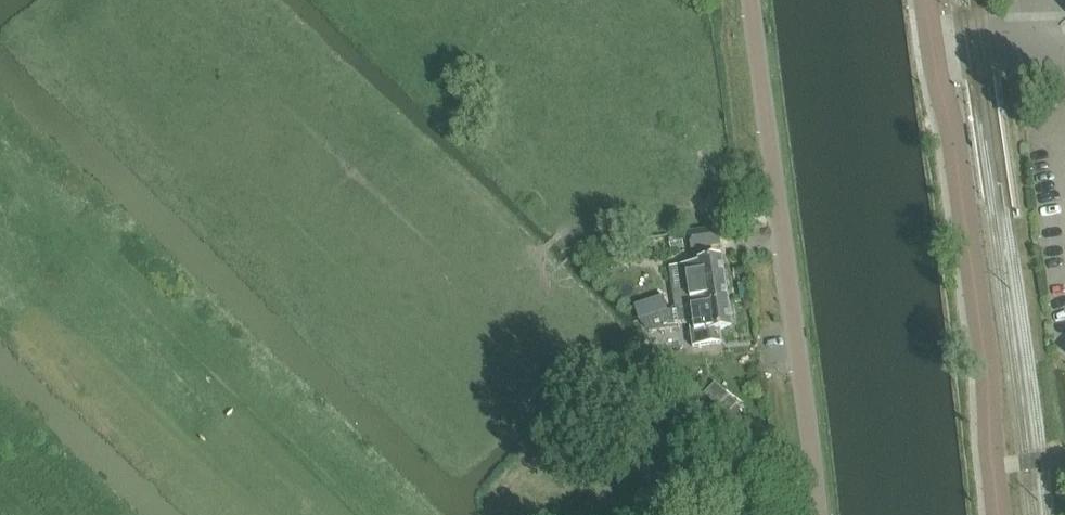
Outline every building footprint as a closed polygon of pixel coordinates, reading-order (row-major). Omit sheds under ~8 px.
[(721,247),(718,230),(690,234),(693,251),(721,247)] [(723,260),(699,263),(701,279),(697,280),(697,284),(684,286),(685,293),(678,295),(680,311),(688,310),(687,304),(704,302),(705,307),(729,304),(723,260)] [(669,312),(664,297),(635,307),(640,321),(669,312)] [(721,331),(727,330),(733,329),(729,304),(705,307),(704,302),(687,304),(688,310),(680,311),(677,312),(679,325),(689,323),(693,348),(723,343),(721,331)] [(674,310),(640,322),(650,333),(677,329),(674,310)] [(738,405),(717,385),(709,393),(707,395),(728,415),(730,413),(738,405)]
